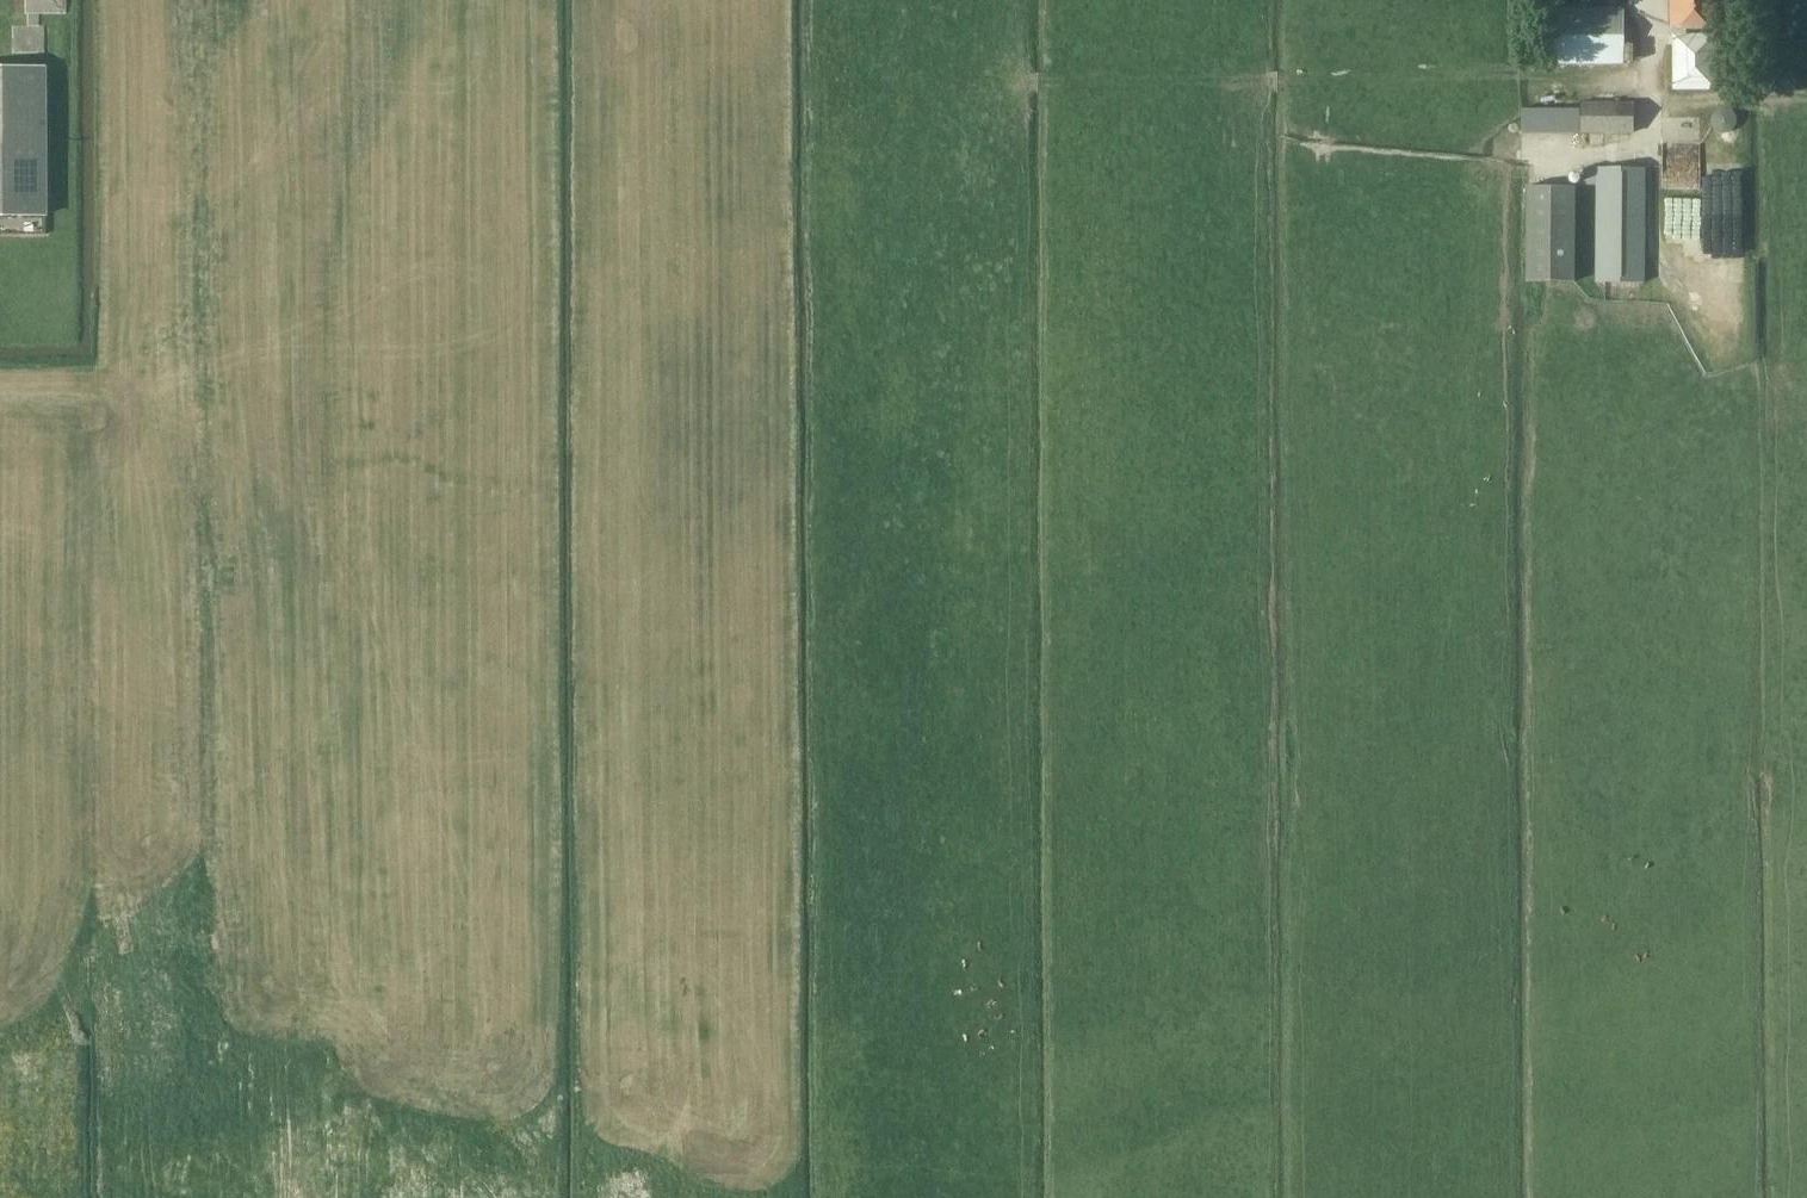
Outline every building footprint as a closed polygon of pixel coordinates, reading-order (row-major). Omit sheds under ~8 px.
[(1669,26),(1718,26),(1718,0),(1669,0),(1669,26)] [(1546,64),(1624,64),(1624,9),(1546,9),(1546,64)] [(1674,35),(1674,89),(1715,89),(1715,35),(1674,35)] [(48,167),(47,66),(0,66),(0,167),(48,167)] [(1634,133),(1634,103),(1580,103),(1580,108),(1521,108),(1521,132),(1634,133)] [(1712,126),(1716,131),(1722,133),(1729,132),(1733,128),(1737,123),(1737,116),(1732,110),(1726,108),(1720,109),(1714,113),(1711,119),(1712,126)] [(48,167),(0,167),(0,216),(48,216),(48,167)] [(1645,282),(1645,281),(1645,167),(1585,167),(1585,185),(1595,185),(1595,282),(1645,282)] [(1574,282),(1574,187),(1526,187),(1526,282),(1574,282)]
